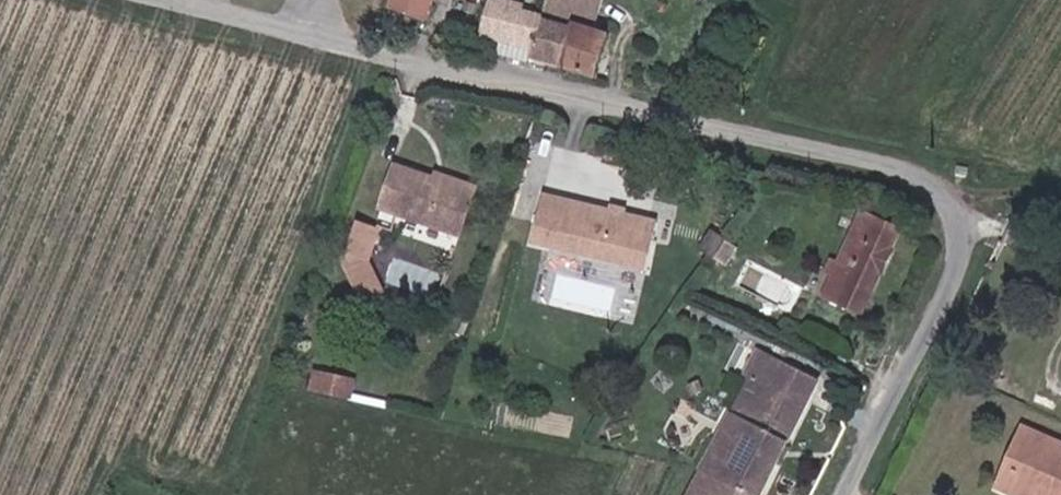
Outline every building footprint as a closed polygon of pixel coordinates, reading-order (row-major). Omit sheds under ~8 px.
[(435,13),(440,0),(406,0),(435,13)] [(551,59),(566,15),(520,0),(492,0),(483,27),(507,34),(531,41),(527,54),(551,59)] [(596,13),(600,0),(550,0),(596,13)] [(551,59),(581,66),(592,24),(566,15),(551,59)] [(503,48),(527,54),(531,41),(507,34),(503,48)] [(360,192),(443,220),(455,186),(418,173),(420,166),(376,150),(360,192)] [(418,173),(455,186),(460,174),(422,159),(420,166),(418,173)] [(962,178),(964,170),(949,165),(947,174),(962,178)] [(634,208),(531,183),(519,226),(607,247),(603,262),(621,266),(634,208)] [(886,224),(849,205),(825,252),(819,249),(812,261),(819,264),(808,285),(845,304),(867,263),(873,266),(886,241),(880,237),(886,224)] [(366,260),(377,233),(358,225),(343,262),(363,298),(380,291),(366,260)] [(715,260),(725,244),(713,236),(702,252),(715,260)] [(733,374),(690,459),(746,488),(783,413),(800,421),(817,386),(740,345),(727,370),(733,374)] [(295,374),(338,384),(342,365),(300,355),(295,374)] [(1011,420),(980,484),(1003,494),(1024,494),(1030,483),(1057,494),(1060,494),(1060,443),(1011,420)] [(746,488),(690,459),(678,482),(704,494),(742,494),(746,488)] [(678,482),(671,494),(704,494),(678,482)] [(1030,483),(1024,494),(1057,494),(1030,483)]
